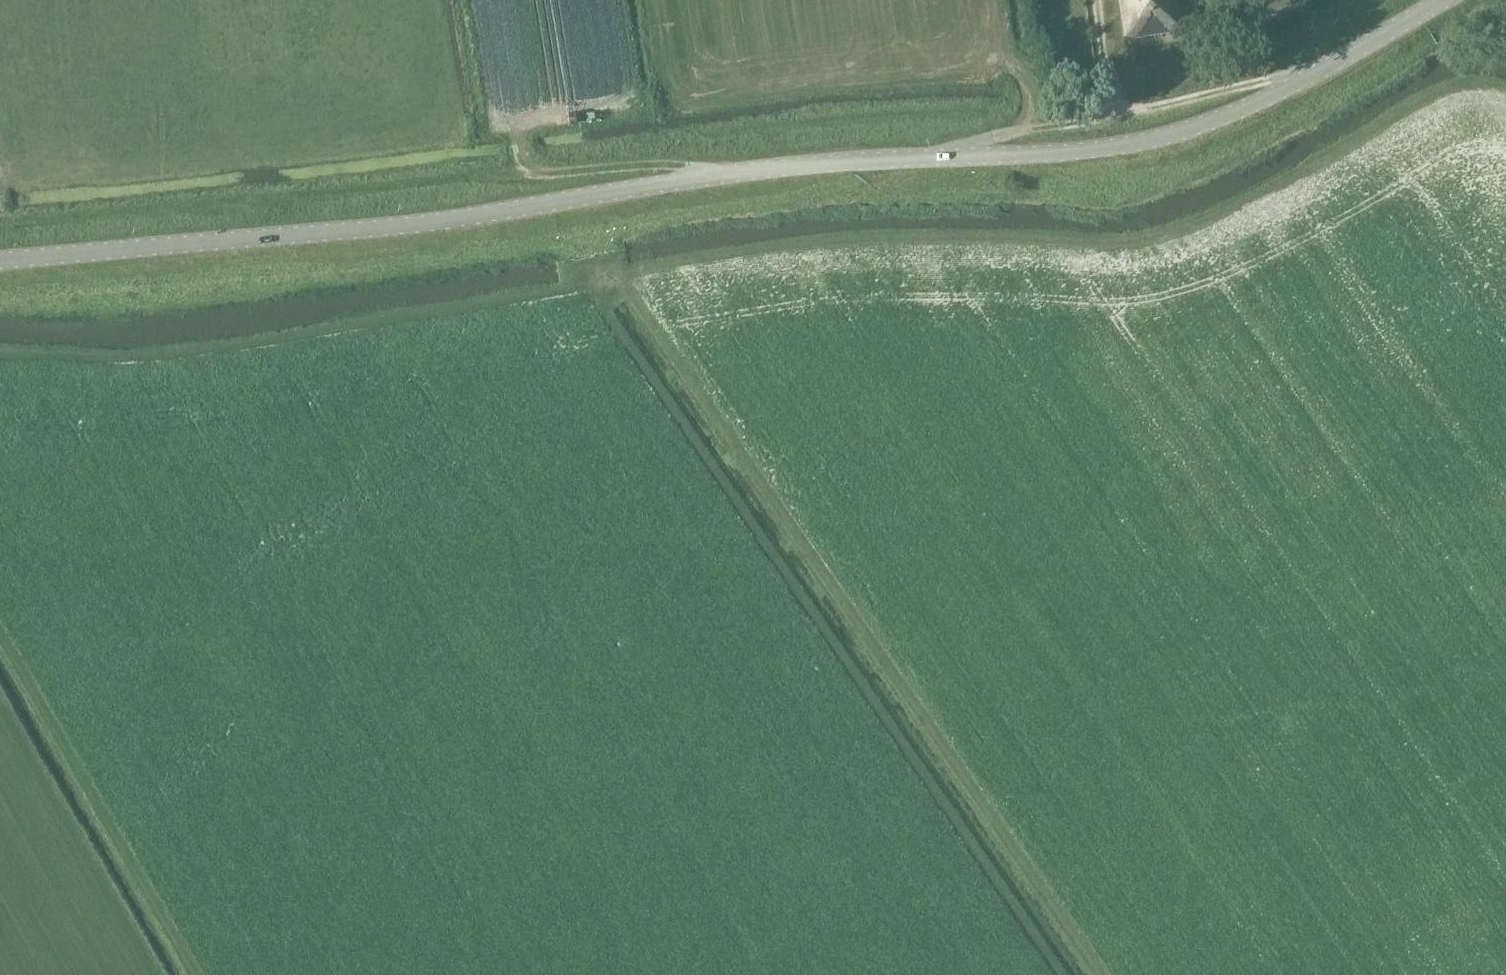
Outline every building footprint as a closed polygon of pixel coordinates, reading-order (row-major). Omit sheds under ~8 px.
[(1122,41),(1181,31),(1176,0),(1116,0),(1122,41)]
